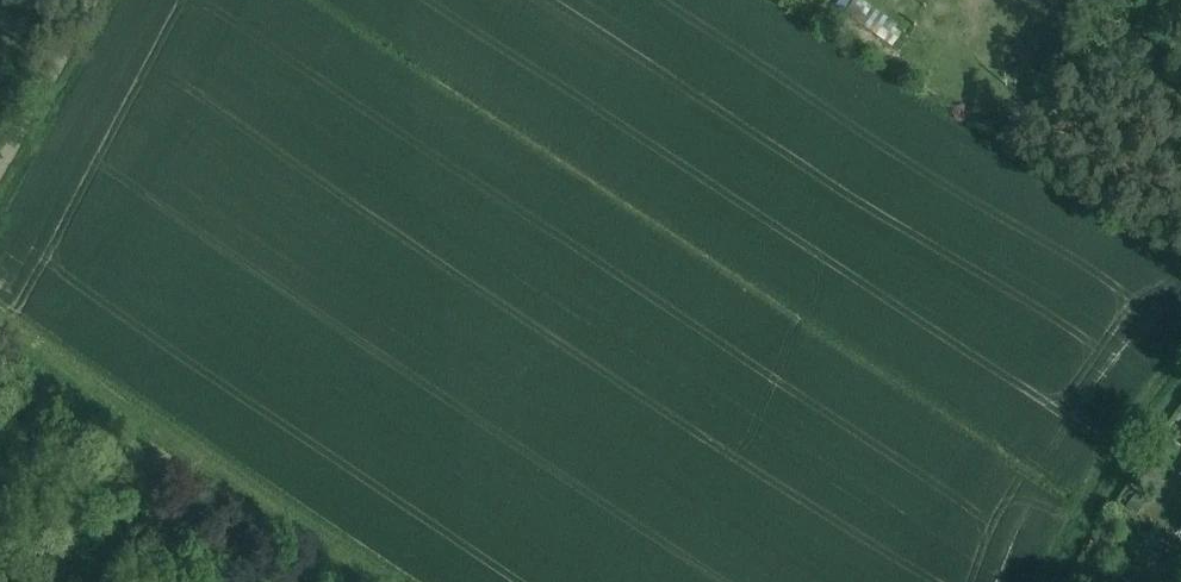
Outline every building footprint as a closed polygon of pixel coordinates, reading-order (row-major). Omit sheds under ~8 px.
[(845,15),(889,45),(898,32),(896,30),(899,25),(862,0),(855,0),(845,15)] [(1149,504),(1138,494),(1137,496),(1131,491),(1124,499),(1130,504),(1127,507),(1138,516),(1149,504)]
